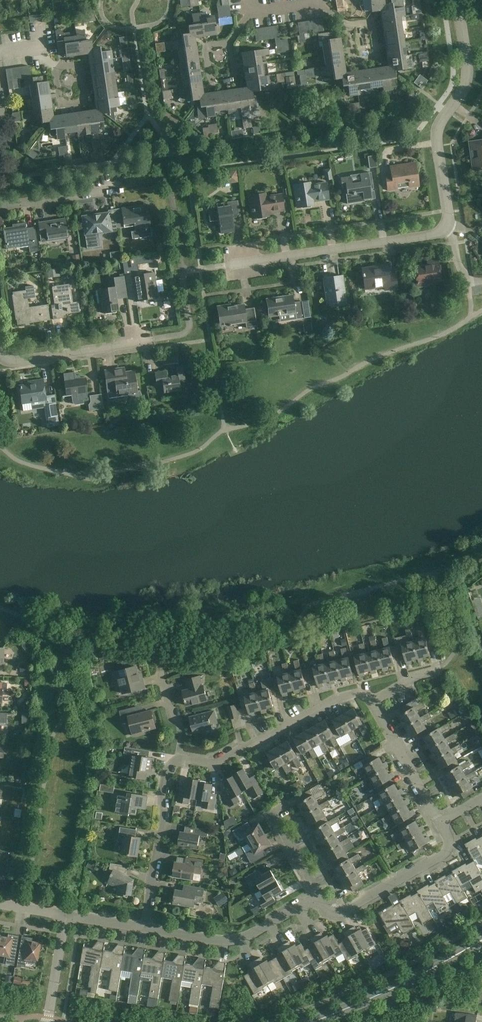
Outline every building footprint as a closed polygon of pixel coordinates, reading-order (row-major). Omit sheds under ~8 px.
[(384,0),(370,0),(372,11),(381,10),(385,4),(384,0)] [(404,7),(403,0),(394,0),(392,0),(392,3),(385,4),(381,10),(382,19),(400,16),(401,16),(405,16),(404,7)] [(93,5),(78,7),(79,13),(94,11),(93,5)] [(200,18),(203,37),(217,35),(214,16),(206,17),(205,12),(200,13),(201,18),(200,18)] [(188,26),(189,34),(195,38),(203,37),(200,18),(201,18),(200,13),(192,14),(193,25),(188,26)] [(402,29),(401,16),(400,16),(382,19),(384,32),(402,29)] [(305,33),(304,21),(297,22),(299,35),(304,34),(305,33)] [(256,41),(262,40),(260,28),(254,29),(256,41)] [(402,29),(384,32),(386,45),(404,42),(402,29)] [(79,55),(76,32),(63,34),(63,32),(61,30),(59,30),(55,31),(59,53),(65,52),(66,57),(79,55)] [(79,55),(88,53),(93,48),(91,40),(86,41),(85,31),(76,32),(79,55)] [(324,54),(342,51),(340,38),(335,39),(334,32),(318,34),(320,47),(323,46),(324,54)] [(173,50),(178,49),(196,46),(195,38),(189,34),(181,35),(182,40),(172,42),(173,50)] [(279,37),(274,38),(276,46),(274,47),(275,53),(289,51),(288,44),(280,45),(279,37)] [(406,55),(404,42),(386,45),(388,58),(406,55)] [(178,49),(180,62),(198,60),(196,46),(178,49)] [(88,53),(89,62),(113,59),(111,50),(101,52),(100,47),(93,48),(88,53)] [(260,50),(241,53),(243,66),(267,63),(265,49),(260,50)] [(324,54),(326,67),(344,64),(342,51),(324,54)] [(411,54),(406,55),(388,58),(389,66),(394,71),(413,68),(412,63),(411,54)] [(113,59),(89,62),(91,75),(115,72),(113,59)] [(198,60),(180,62),(181,75),(200,73),(198,60)] [(243,66),(245,79),(268,76),(267,63),(243,66)] [(341,79),(346,73),(344,64),(326,67),(321,67),(322,76),(333,74),(333,80),(341,79)] [(23,67),(24,79),(31,78),(29,66),(23,67)] [(397,86),(394,71),(389,66),(380,68),(383,86),(382,86),(383,91),(392,90),(391,87),(397,86)] [(370,88),(382,86),(383,86),(380,68),(367,70),(370,88)] [(310,78),(309,69),(305,70),(304,69),(297,70),(297,74),(299,74),(299,75),(305,74),(306,78),(310,78)] [(367,70),(354,72),(357,90),(357,94),(370,92),(370,88),(367,70)] [(115,72),(91,75),(93,88),(116,85),(115,72)] [(285,73),(280,73),(282,82),(285,81),(285,82),(286,82),(286,77),(290,77),(290,76),(294,76),(293,72),(290,72),(285,73)] [(357,90),(354,72),(346,73),(341,79),(342,86),(343,93),(348,92),(349,96),(358,95),(357,94),(357,90)] [(181,75),(183,88),(202,86),(200,73),(181,75)] [(427,80),(419,75),(413,83),(421,88),(427,80)] [(42,76),(31,78),(24,79),(25,85),(29,85),(31,97),(50,95),(48,81),(43,82),(42,76)] [(268,76),(245,79),(246,84),(246,88),(252,92),(254,92),(260,91),(270,89),(270,84),(268,76)] [(294,76),(290,76),(290,77),(286,77),(286,82),(285,82),(286,89),(293,88),(293,85),(295,85),(294,76)] [(116,85),(93,88),(95,101),(118,98),(116,85)] [(179,89),(171,90),(171,92),(171,93),(179,92),(180,98),(178,100),(181,103),(187,102),(189,103),(191,101),(197,100),(199,100),(203,94),(203,91),(202,86),(183,88),(179,89)] [(252,92),(246,88),(238,89),(241,112),(241,116),(250,114),(258,113),(256,100),(256,96),(253,96),(252,92)] [(241,112),(238,89),(225,91),(228,109),(227,109),(228,114),(241,112)] [(225,91),(212,93),(215,111),(227,109),(228,109),(225,91)] [(212,93),(203,94),(199,100),(200,107),(198,108),(199,118),(216,116),(215,111),(212,93)] [(31,97),(33,110),(52,108),(50,95),(31,97)] [(120,106),(118,98),(95,101),(96,109),(102,114),(104,114),(115,122),(114,113),(117,112),(116,107),(120,106)] [(49,122),(53,116),(52,108),(33,110),(28,111),(30,119),(40,118),(41,123),(49,122)] [(102,114),(96,109),(88,111),(91,134),(99,133),(99,129),(104,128),(103,122),(102,114)] [(91,134),(88,111),(75,113),(78,131),(77,131),(78,136),(91,134)] [(78,131),(75,113),(62,115),(65,133),(77,131),(78,131)] [(65,138),(65,133),(62,115),(53,116),(49,122),(50,129),(49,131),(49,135),(51,137),(56,136),(57,139),(65,138)] [(470,142),(475,173),(481,172),(481,140),(470,142)] [(104,161),(102,150),(97,150),(98,154),(97,154),(92,162),(92,163),(104,161)] [(377,167),(375,155),(367,156),(369,168),(377,167)] [(397,187),(410,185),(410,188),(419,187),(415,164),(390,167),(391,174),(385,174),(388,191),(397,190),(397,187)] [(333,180),(331,168),(322,170),(324,181),(333,180)] [(236,170),(224,172),(226,184),(238,183),(236,170)] [(350,177),(340,179),(341,186),(345,185),(347,194),(346,194),(347,204),(364,202),(364,201),(372,199),(370,189),(373,189),(371,173),(371,172),(368,173),(350,176),(350,177)] [(310,186),(310,183),(294,186),(298,208),(313,205),(313,201),(329,199),(326,184),(310,186)] [(266,197),(265,194),(250,197),(253,219),(269,216),(268,212),(284,210),(281,195),(266,197)] [(239,215),(237,201),(216,204),(217,207),(207,208),(210,222),(219,221),(221,234),(235,232),(232,216),(239,215)] [(115,210),(115,212),(118,229),(134,226),(135,232),(131,233),(132,239),(152,236),(148,209),(144,209),(144,206),(115,210)] [(99,232),(118,229),(115,212),(82,217),(87,249),(101,247),(99,232)] [(68,238),(65,219),(39,223),(42,242),(68,238)] [(27,229),(26,223),(18,224),(18,226),(3,229),(6,250),(29,246),(30,253),(39,251),(35,227),(27,229)] [(152,256),(122,260),(124,274),(126,274),(126,273),(132,272),(132,273),(139,272),(138,265),(153,263),(152,256)] [(441,280),(437,256),(426,258),(427,266),(414,267),(417,284),(441,280)] [(60,276),(59,268),(45,270),(47,279),(60,276)] [(373,270),(373,268),(362,269),(365,289),(389,286),(390,290),(397,289),(395,274),(388,275),(387,268),(373,270)] [(158,297),(154,273),(133,276),(136,301),(158,297)] [(343,275),(323,278),(326,301),(326,304),(346,301),(346,298),(343,275)] [(127,296),(124,277),(110,279),(111,288),(96,290),(98,304),(102,304),(104,312),(119,310),(117,297),(127,296)] [(453,293),(451,278),(444,279),(446,294),(453,293)] [(73,302),(71,284),(52,287),(55,304),(51,305),(53,319),(61,318),(60,315),(81,312),(79,301),(73,302)] [(35,298),(34,286),(26,287),(27,290),(13,292),(18,325),(50,320),(48,304),(29,307),(28,299),(35,298)] [(292,295),(267,299),(269,317),(279,315),(295,313),(296,319),(305,318),(302,301),(301,302),(293,303),(292,295)] [(244,309),(243,304),(230,306),(230,304),(217,306),(220,326),(246,322),(247,328),(257,326),(254,307),(244,309)] [(178,363),(177,356),(160,359),(161,365),(178,363)] [(186,381),(183,367),(177,368),(178,376),(167,377),(166,371),(155,373),(156,386),(163,385),(164,393),(181,390),(179,382),(186,381)] [(115,374),(115,369),(105,371),(109,397),(128,395),(129,396),(130,398),(132,399),(134,400),(136,401),(137,401),(139,401),(140,401),(142,400),(144,400),(140,391),(137,391),(134,371),(115,374)] [(75,380),(74,373),(64,374),(67,396),(72,395),(73,402),(73,403),(73,404),(74,404),(75,405),(76,405),(84,404),(83,401),(88,400),(85,378),(75,380)] [(46,400),(43,383),(19,386),(23,411),(32,410),(31,402),(46,400)] [(103,409),(101,394),(89,396),(90,402),(88,405),(89,411),(103,409)] [(59,424),(56,402),(47,403),(50,426),(59,424)] [(420,639),(413,641),(418,658),(418,661),(423,660),(422,657),(429,656),(428,650),(434,649),(431,637),(425,638),(423,628),(418,629),(420,639)] [(396,646),(399,658),(405,656),(406,661),(407,664),(412,663),(411,660),(418,658),(413,641),(411,631),(406,632),(407,635),(408,642),(396,646)] [(373,651),(366,653),(371,670),(371,673),(376,672),(376,669),(382,667),(378,650),(375,640),(374,636),(369,637),(370,641),(373,651)] [(399,658),(396,646),(390,647),(387,637),(382,638),(385,648),(378,650),(382,667),(383,670),(388,669),(387,666),(394,665),(393,659),(399,658)] [(371,670),(366,653),(364,643),(359,644),(361,654),(354,656),(359,674),(359,673),(360,676),(365,675),(364,672),(371,670)] [(343,659),(337,661),(336,661),(341,678),(341,681),(346,679),(346,677),(353,675),(346,648),(341,649),(343,659)] [(336,661),(337,661),(334,651),(329,652),(332,662),(325,663),(329,681),(330,684),(335,682),(334,680),(341,678),(336,661)] [(313,667),(307,668),(310,680),(316,679),(317,684),(318,684),(318,687),(323,685),(322,683),(329,681),(325,663),(322,654),(317,655),(320,665),(313,666),(313,667)] [(296,671),(289,672),(294,690),(294,693),(299,691),(298,689),(306,687),(304,682),(310,680),(307,668),(302,669),(301,669),(299,660),(294,661),(296,671)] [(31,663),(21,663),(21,672),(31,672),(31,663)] [(278,676),(272,678),(275,690),(281,688),(283,695),(288,694),(287,692),(294,690),(289,672),(287,663),(282,664),(285,673),(278,675),(278,676)] [(138,674),(136,666),(114,672),(118,685),(121,685),(123,693),(145,688),(141,674),(138,674)] [(202,685),(199,676),(186,680),(188,687),(189,686),(190,689),(183,691),(187,705),(207,700),(203,685),(202,685)] [(269,691),(275,690),(272,678),(261,680),(263,690),(257,692),(261,709),(261,712),(266,711),(266,708),(273,706),(269,691)] [(261,709),(257,692),(254,682),(249,684),(252,693),(245,695),(245,696),(239,697),(242,709),(248,708),(250,715),(255,714),(254,711),(261,709)] [(403,713),(398,716),(402,722),(400,723),(402,728),(404,726),(420,717),(417,711),(426,706),(423,702),(414,707),(411,701),(400,708),(403,713)] [(238,717),(235,705),(228,707),(231,719),(238,717)] [(133,716),(131,708),(120,711),(123,723),(131,721),(134,735),(149,732),(149,729),(155,727),(151,711),(133,716)] [(346,710),(342,712),(343,714),(352,730),(358,727),(363,736),(368,733),(363,724),(368,721),(362,710),(356,713),(354,708),(347,712),(346,710)] [(217,723),(214,711),(190,717),(194,733),(211,729),(210,724),(217,723)] [(420,717),(404,726),(408,732),(406,734),(408,738),(410,737),(411,737),(416,734),(419,739),(423,737),(429,733),(426,728),(423,722),(432,716),(429,712),(420,717)] [(335,725),(330,728),(336,739),(339,744),(340,746),(352,739),(353,742),(357,739),(352,730),(343,714),(337,718),(336,715),(331,718),(333,720),(333,721),(335,725)] [(336,739),(330,728),(325,720),(319,723),(318,721),(313,724),(315,726),(314,726),(324,742),(330,738),(335,747),(339,744),(336,739)] [(439,728),(429,733),(423,737),(427,743),(424,745),(427,749),(429,748),(445,738),(441,732),(450,727),(448,723),(439,728)] [(329,750),(324,742),(314,726),(308,729),(307,727),(303,729),(304,732),(313,748),(319,744),(324,753),(329,750)] [(313,748),(304,732),(298,735),(297,733),(292,735),(293,738),(296,742),(302,754),(302,753),(302,754),(309,750),(314,759),(318,756),(313,748)] [(435,758),(451,749),(447,743),(456,738),(454,733),(445,738),(429,748),(433,754),(430,755),(433,759),(435,758)] [(280,742),(276,745),(277,747),(278,747),(287,763),(292,759),(298,768),(302,766),(297,757),(297,756),(302,754),(296,742),(291,746),(288,741),(282,745),(280,742)] [(457,760),(453,753),(462,748),(460,744),(451,749),(435,758),(438,764),(436,765),(439,770),(441,769),(446,766),(457,760)] [(125,747),(124,754),(132,755),(129,777),(145,779),(148,766),(152,766),(154,758),(149,757),(150,751),(141,749),(125,747)] [(270,758),(264,761),(271,771),(276,769),(276,768),(276,769),(282,765),(287,774),(292,772),(286,763),(287,763),(278,747),(277,747),(271,750),(270,748),(266,750),(267,752),(266,752),(270,758)] [(364,766),(355,771),(357,775),(366,770),(370,776),(385,767),(385,768),(388,766),(385,762),(383,763),(379,757),(375,759),(372,754),(361,760),(364,766)] [(449,771),(444,774),(448,780),(445,782),(448,786),(450,785),(466,776),(462,770),(471,765),(469,760),(460,765),(457,760),(446,766),(449,771)] [(370,777),(361,781),(363,786),(372,781),(376,787),(379,792),(390,786),(387,781),(391,778),(394,777),(391,772),(389,774),(385,768),(385,767),(370,776),(370,777)] [(242,791),(248,788),(253,798),(264,792),(255,776),(250,779),(244,769),(233,775),(234,776),(242,791)] [(327,773),(330,778),(336,775),(333,769),(327,773)] [(466,776),(450,785),(454,791),(451,792),(454,796),(456,795),(456,796),(461,793),(464,798),(475,792),(472,786),(468,780),(477,775),(475,771),(466,776)] [(234,776),(223,782),(229,793),(224,796),(230,806),(239,801),(236,795),(243,791),(242,791),(234,776)] [(190,797),(197,798),(200,782),(201,780),(188,778),(186,791),(180,790),(178,802),(189,803),(190,797)] [(200,782),(197,798),(204,800),(202,807),(214,809),(216,797),(210,796),(212,784),(200,782)] [(297,782),(291,786),(294,790),(300,787),(297,782)] [(394,784),(390,786),(379,792),(379,793),(370,798),(373,802),(381,797),(385,803),(385,804),(400,794),(401,794),(403,793),(400,788),(398,790),(394,784)] [(302,801),(298,804),(301,810),(299,811),(301,816),(304,814),(319,805),(316,799),(325,794),(322,790),(313,795),(313,794),(313,795),(310,789),(299,796),(302,801)] [(148,797),(128,793),(128,797),(119,796),(116,814),(129,816),(129,814),(136,815),(138,802),(147,804),(148,797)] [(385,804),(385,803),(376,808),(378,813),(387,808),(391,814),(406,805),(409,803),(406,799),(404,800),(401,794),(400,794),(385,804)] [(319,805),(304,814),(307,820),(305,822),(307,826),(310,825),(314,822),(315,823),(317,828),(328,821),(326,817),(325,816),(322,809),(331,804),(328,800),(319,805)] [(397,824),(408,818),(415,814),(412,809),(410,811),(406,805),(391,814),(382,819),(384,823),(393,818),(397,824)] [(251,808),(243,811),(245,816),(253,813),(251,808)] [(328,821),(317,828),(313,830),(316,836),(314,838),(316,842),(319,841),(335,832),(334,832),(331,826),(340,821),(337,816),(328,821)] [(400,830),(391,835),(394,839),(402,834),(406,840),(422,831),(424,830),(422,826),(419,827),(415,821),(411,823),(411,822),(408,818),(397,824),(400,829),(400,830)] [(249,843),(265,834),(259,824),(248,830),(244,824),(233,830),(239,841),(246,837),(249,843)] [(137,830),(120,827),(118,841),(124,842),(122,854),(138,856),(141,837),(136,837),(137,830)] [(209,830),(195,827),(194,834),(180,832),(178,845),(198,848),(200,836),(208,837),(209,830)] [(343,827),(334,832),(335,832),(319,841),(322,847),(320,848),(322,853),(325,851),(324,851),(340,842),(337,836),(346,831),(343,827)] [(406,840),(397,845),(400,850),(408,845),(412,851),(415,856),(426,850),(423,845),(428,842),(430,841),(427,836),(425,837),(422,831),(406,840)] [(265,834),(249,843),(252,849),(245,853),(252,863),(263,857),(260,851),(271,844),(265,834)] [(474,841),(473,839),(465,844),(473,859),(481,855),(481,856),(481,836),(474,841)] [(340,842),(324,851),(325,851),(328,857),(326,859),(328,863),(331,862),(335,859),(346,853),(355,848),(352,842),(349,837),(340,842)] [(0,850),(0,859),(1,859),(1,854),(8,855),(9,851),(0,850)] [(338,865),(334,867),(337,873),(335,875),(337,879),(340,878),(355,869),(352,863),(361,858),(358,853),(350,858),(349,858),(346,853),(335,859),(338,865)] [(176,862),(174,877),(194,880),(199,881),(201,874),(204,860),(187,858),(186,864),(176,862)] [(452,871),(453,872),(461,886),(470,881),(476,892),(481,889),(481,890),(481,874),(474,860),(464,866),(463,864),(452,871)] [(123,865),(111,863),(110,869),(114,871),(108,883),(119,888),(117,895),(126,896),(127,894),(132,895),(134,880),(126,876),(127,869),(123,867),(123,865)] [(355,869),(340,878),(343,884),(341,885),(343,890),(345,889),(350,886),(353,891),(364,885),(361,880),(361,879),(358,873),(367,868),(364,864),(355,869)] [(260,890),(276,880),(271,870),(259,877),(256,872),(245,878),(251,887),(257,884),(260,890)] [(436,880),(435,881),(436,882),(443,896),(444,896),(447,901),(454,897),(457,903),(458,902),(461,906),(465,904),(463,900),(468,897),(461,886),(453,872),(444,877),(443,876),(442,877),(439,875),(436,880)] [(282,890),(276,880),(260,890),(261,891),(255,894),(263,908),(273,902),(270,897),(282,890)] [(417,890),(418,892),(419,892),(426,905),(433,901),(440,913),(450,907),(444,896),(443,896),(436,882),(427,887),(426,886),(417,890)] [(205,888),(190,886),(188,891),(176,889),(174,903),(194,907),(195,901),(202,903),(205,888)] [(419,892),(418,892),(409,897),(408,895),(400,900),(401,902),(408,915),(409,915),(416,911),(423,923),(433,917),(426,905),(419,892)] [(217,895),(219,904),(228,902),(227,893),(217,895)] [(415,927),(409,915),(408,915),(401,902),(391,908),(390,906),(379,912),(388,927),(397,922),(403,934),(415,927)] [(354,926),(348,929),(361,951),(366,948),(367,949),(376,944),(367,928),(363,930),(361,927),(356,929),(354,926)] [(356,954),(361,951),(348,929),(343,932),(347,939),(339,944),(338,944),(343,953),(346,958),(348,960),(357,955),(356,954)] [(321,932),(315,935),(328,959),(334,956),(335,958),(336,957),(339,963),(346,958),(343,953),(338,944),(339,944),(333,934),(325,939),(321,932)] [(412,941),(412,944),(414,946),(415,947),(423,942),(421,936),(420,937),(418,932),(413,935),(415,940),(412,941)] [(7,956),(5,964),(14,965),(19,936),(8,934),(7,937),(0,936),(0,955),(7,956)] [(323,962),(328,959),(315,935),(309,939),(313,945),(305,950),(311,962),(315,969),(324,964),(323,962)] [(32,938),(21,936),(17,966),(25,967),(26,959),(37,961),(39,951),(40,951),(41,950),(42,949),(42,948),(42,947),(42,946),(42,945),(41,945),(40,944),(40,943),(32,941),(32,938)] [(283,944),(296,968),(302,965),(303,967),(311,962),(305,950),(301,943),(293,948),(289,941),(283,944)] [(273,959),(283,978),(292,973),(291,971),(296,968),(283,944),(277,948),(281,954),(273,959)] [(104,952),(103,952),(96,950),(92,948),(84,946),(81,963),(92,965),(89,987),(92,987),(91,992),(97,993),(98,988),(101,967),(104,952)] [(104,952),(101,967),(113,969),(109,990),(118,992),(122,970),(124,955),(116,954),(112,951),(104,950),(103,952),(104,952)] [(137,1004),(142,973),(144,958),(136,957),(133,955),(124,953),(124,955),(122,970),(133,972),(129,993),(133,994),(131,1003),(137,1004)] [(144,956),(144,958),(142,973),(153,975),(149,997),(158,998),(162,977),(164,962),(157,960),(153,958),(144,956)] [(255,960),(268,984),(274,981),(275,983),(283,978),(273,959),(264,964),(260,957),(255,960)] [(164,960),(164,962),(162,977),(173,979),(170,1000),(171,1000),(170,1004),(176,1005),(177,1001),(179,1002),(181,986),(181,985),(184,965),(177,964),(173,961),(164,960)] [(268,984),(255,960),(249,964),(253,970),(244,975),(255,994),(264,989),(263,987),(268,984)] [(380,964),(378,960),(375,961),(374,961),(368,964),(371,969),(380,964)] [(181,985),(181,986),(192,987),(190,1003),(199,1005),(202,983),(204,968),(197,967),(193,965),(185,963),(184,965),(181,985)] [(202,983),(214,985),(210,1007),(219,1008),(225,972),(217,971),(214,968),(205,967),(205,968),(204,968),(202,983)] [(22,978),(14,976),(13,984),(20,985),(21,983),(30,985),(30,981),(21,979),(22,978)] [(149,997),(148,1006),(156,1007),(158,999),(149,997)] [(438,1005),(430,1004),(429,1011),(437,1012),(438,1005)] [(217,1011),(207,1009),(206,1015),(216,1017),(217,1011)] [(455,1021),(476,1021),(477,1015),(456,1012),(455,1021)]
